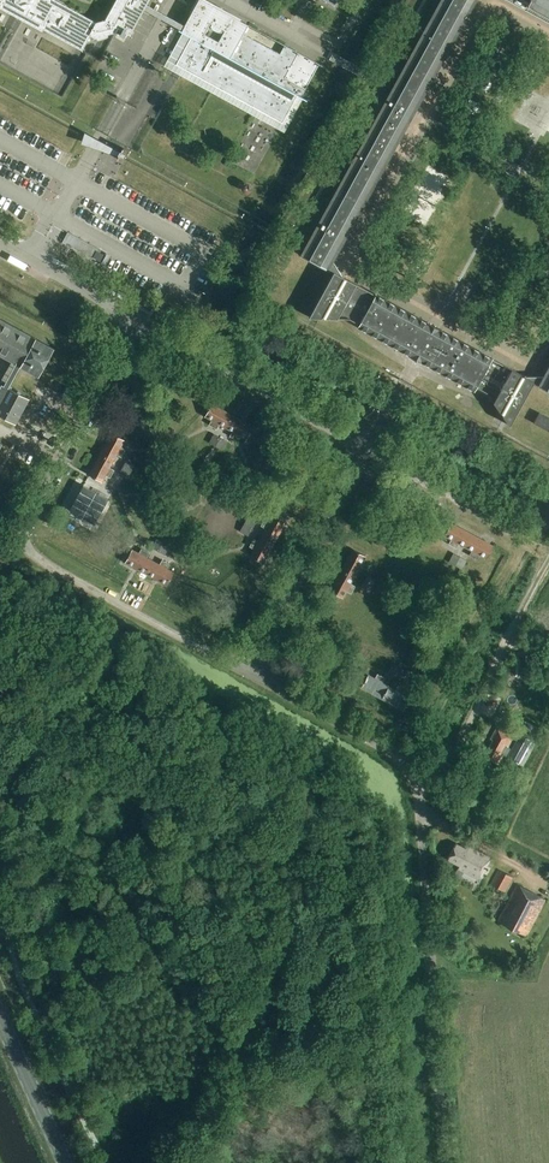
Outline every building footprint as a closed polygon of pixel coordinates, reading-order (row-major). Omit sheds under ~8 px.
[(82,50),(91,34),(95,37),(116,31),(118,27),(130,33),(148,0),(115,0),(105,19),(96,21),(56,0),(0,0),(0,8),(21,19),(42,30),(43,29),(82,50)] [(248,24),(205,0),(199,0),(196,6),(183,30),(193,36),(177,64),(184,68),(283,123),(300,93),(305,96),(308,89),(306,88),(319,64),(285,44),(279,54),(243,34),(248,24)] [(300,255),(328,271),(477,0),(440,0),(300,255)] [(335,11),(341,0),(315,0),(335,11)] [(548,24),(548,0),(530,0),(528,4),(521,0),(505,0),(548,24)] [(99,251),(66,233),(61,243),(93,261),(95,258),(100,261),(104,255),(98,252),(99,251)] [(543,376),(526,377),(511,369),(510,370),(491,360),(492,358),(435,327),(376,294),(375,296),(356,286),(357,284),(333,272),(315,304),(308,317),(348,319),(351,320),(359,325),(357,327),(416,360),(474,391),(477,387),(495,397),(492,401),(508,426),(528,389),(539,386),(548,392),(548,365),(543,376)] [(35,339),(35,338),(0,319),(0,357),(19,367),(20,367),(38,377),(54,349),(35,339)] [(9,387),(7,387),(0,400),(0,416),(15,424),(22,411),(29,398),(9,387)] [(225,428),(233,416),(212,404),(205,417),(211,420),(208,425),(216,430),(219,425),(225,428)] [(148,414),(132,405),(129,411),(136,416),(136,417),(144,422),(148,414)] [(538,414),(532,424),(547,432),(548,429),(548,420),(538,414)] [(246,440),(253,427),(233,416),(225,428),(232,432),(229,437),(237,441),(240,436),(246,440)] [(168,439),(173,430),(156,421),(151,430),(168,439)] [(100,454),(113,461),(116,455),(121,457),(125,450),(121,447),(124,440),(112,433),(100,454)] [(215,447),(220,438),(214,434),(209,443),(215,447)] [(222,451),(227,442),(220,438),(215,447),(222,451)] [(113,461),(100,454),(89,475),(101,482),(105,476),(110,478),(114,470),(109,468),(113,461)] [(123,467),(131,471),(135,464),(126,460),(123,467)] [(127,478),(131,471),(123,467),(119,474),(127,478)] [(262,535),(274,542),(286,521),(273,514),(269,521),(265,518),(260,526),(265,529),(262,535)] [(243,525),(252,530),(256,523),(247,518),(243,525)] [(465,547),(472,534),(451,523),(444,536),(451,539),(448,544),(456,549),(459,544),(465,547)] [(248,537),(252,530),(243,525),(240,532),(248,537)] [(472,534),(465,547),(471,551),(469,556),(477,560),(479,555),(486,559),(492,546),(472,534)] [(263,563),(274,542),(262,535),(258,542),(253,539),(249,547),(254,549),(250,556),(263,563)] [(158,552),(163,543),(156,539),(151,548),(158,552)] [(163,543),(158,552),(165,555),(170,547),(163,543)] [(146,574),(153,561),(146,558),(149,553),(141,549),(138,553),(132,550),(125,563),(146,574)] [(339,570),(353,578),(356,572),(360,574),(364,566),(360,563),(364,557),(351,549),(339,570)] [(455,566),(459,557),(453,554),(448,562),(455,566)] [(459,557),(455,566),(462,569),(466,561),(459,557)] [(167,586),(174,573),(167,569),(170,564),(162,560),(159,565),(153,561),(146,574),(167,586)] [(349,584),(353,578),(339,570),(328,591),(341,599),(345,592),(349,594),(353,586),(349,584)] [(362,583),(371,587),(374,580),(365,576),(362,583)] [(367,594),(371,587),(362,583),(359,590),(367,594)] [(392,677),(397,668),(390,665),(386,673),(392,677)] [(397,668),(392,677),(399,680),(404,672),(397,668)] [(381,698),(388,686),(382,683),(385,678),(377,674),(374,679),(368,675),(361,687),(381,698)] [(388,686),(381,698),(403,710),(409,698),(403,695),(406,690),(398,685),(395,690),(388,686)] [(503,720),(506,715),(500,712),(498,718),(503,720)] [(498,764),(513,736),(498,728),(491,739),(494,740),(485,757),(498,764)] [(458,869),(479,880),(491,857),(469,846),(466,850),(456,844),(447,860),(459,866),(458,869)] [(498,870),(493,880),(491,885),(504,892),(512,876),(501,871),(498,870)] [(516,885),(511,894),(497,921),(527,937),(545,900),(516,885)]
